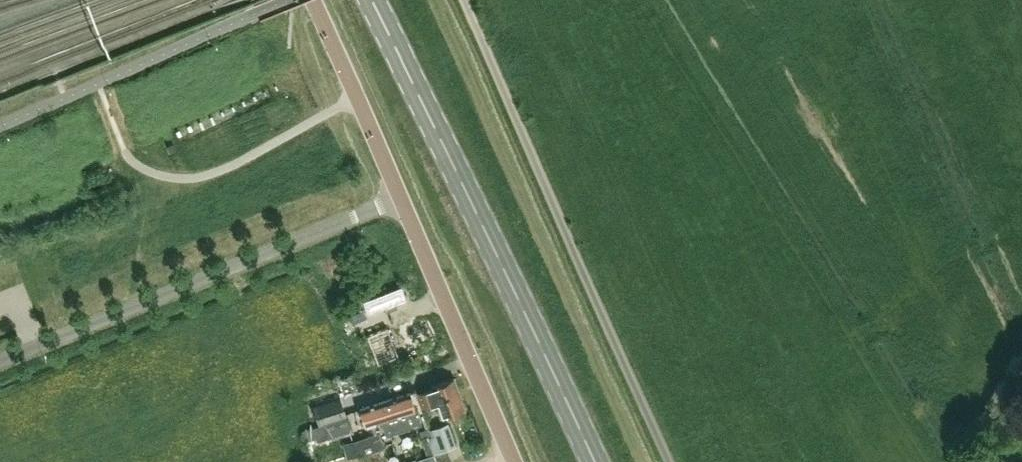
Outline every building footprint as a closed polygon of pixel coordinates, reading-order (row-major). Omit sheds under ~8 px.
[(176,148),(174,143),(166,146),(169,152),(176,148)] [(359,353),(365,369),(398,355),(386,327),(366,336),(371,348),(359,353)] [(464,410),(453,375),(432,382),(433,387),(418,392),(424,409),(437,404),(441,417),(464,410)] [(381,418),(386,433),(420,423),(416,410),(410,393),(359,409),(364,424),(381,418)] [(318,441),(350,430),(339,397),(312,406),(319,425),(302,431),(306,442),(317,438),(318,441)] [(433,454),(456,446),(448,423),(429,429),(431,436),(428,437),(433,454)] [(358,456),(385,447),(380,432),(353,441),(358,456)]
